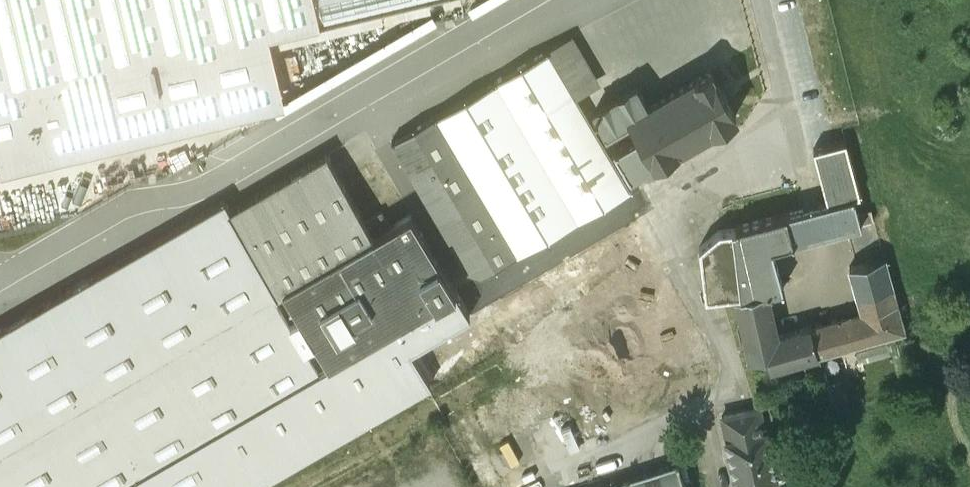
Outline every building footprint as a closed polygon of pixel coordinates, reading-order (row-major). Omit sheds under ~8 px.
[(2,172),(285,102),(269,35),(416,0),(0,0),(0,163),(2,172)] [(573,35),(550,49),(578,97),(600,83),(573,35)] [(550,49),(438,115),(518,255),(631,189),(578,97),(550,49)] [(712,69),(649,105),(637,84),(592,110),(606,133),(630,120),(638,134),(616,147),(632,174),(646,166),(652,166),(659,163),(665,159),(669,153),(737,114),(712,69)] [(518,255),(438,115),(392,142),(475,279),(518,255)] [(828,204),(737,227),(738,230),(719,234),(701,249),(707,299),(742,295),(742,298),(737,299),(751,360),(768,356),(779,336),(769,294),(785,289),(774,248),(875,220),(871,210),(856,213),(852,196),(859,194),(845,141),(814,149),(828,204)] [(412,213),(373,235),(363,218),(327,154),(231,212),(277,293),(285,288),(303,319),(311,333),(321,350),(329,364),(349,352),(457,289),(412,213)] [(225,200),(103,272),(199,440),(320,370),(321,369),(312,355),(303,338),(294,324),(277,293),(231,212),(225,200)] [(695,394),(729,377),(648,221),(415,342),(439,387),(580,314),(571,297),(628,268),(637,284),(591,307),(606,335),(649,312),(665,342),(644,353),(653,369),(629,381),(596,319),(552,342),(575,386),(599,373),(611,396),(590,407),(602,431),(690,385),(695,394)] [(885,258),(850,268),(862,313),(897,303),(885,258)] [(0,330),(0,360),(73,486),(227,486),(199,440),(103,272),(0,330)] [(862,313),(779,336),(768,356),(771,370),(815,356),(818,369),(839,363),(836,350),(888,336),(905,331),(905,329),(897,303),(862,313)] [(311,333),(303,319),(294,324),(303,338),(311,333)] [(321,350),(311,333),(303,338),(312,355),(321,350)] [(349,352),(329,364),(321,350),(312,355),(321,369),(320,370),(332,390),(359,375),(354,368),(358,366),(349,352)] [(410,350),(361,379),(359,375),(332,390),(352,424),(355,429),(430,385),(410,350)] [(0,360),(0,486),(73,486),(0,360)] [(542,414),(573,399),(556,365),(526,380),(542,414)] [(199,440),(227,486),(244,486),(352,424),(332,390),(320,370),(199,440)] [(723,416),(728,440),(727,440),(737,486),(740,486),(778,479),(767,431),(766,431),(760,408),(723,416)] [(624,469),(627,478),(600,486),(688,486),(680,462),(659,468),(656,459),(624,469)]
